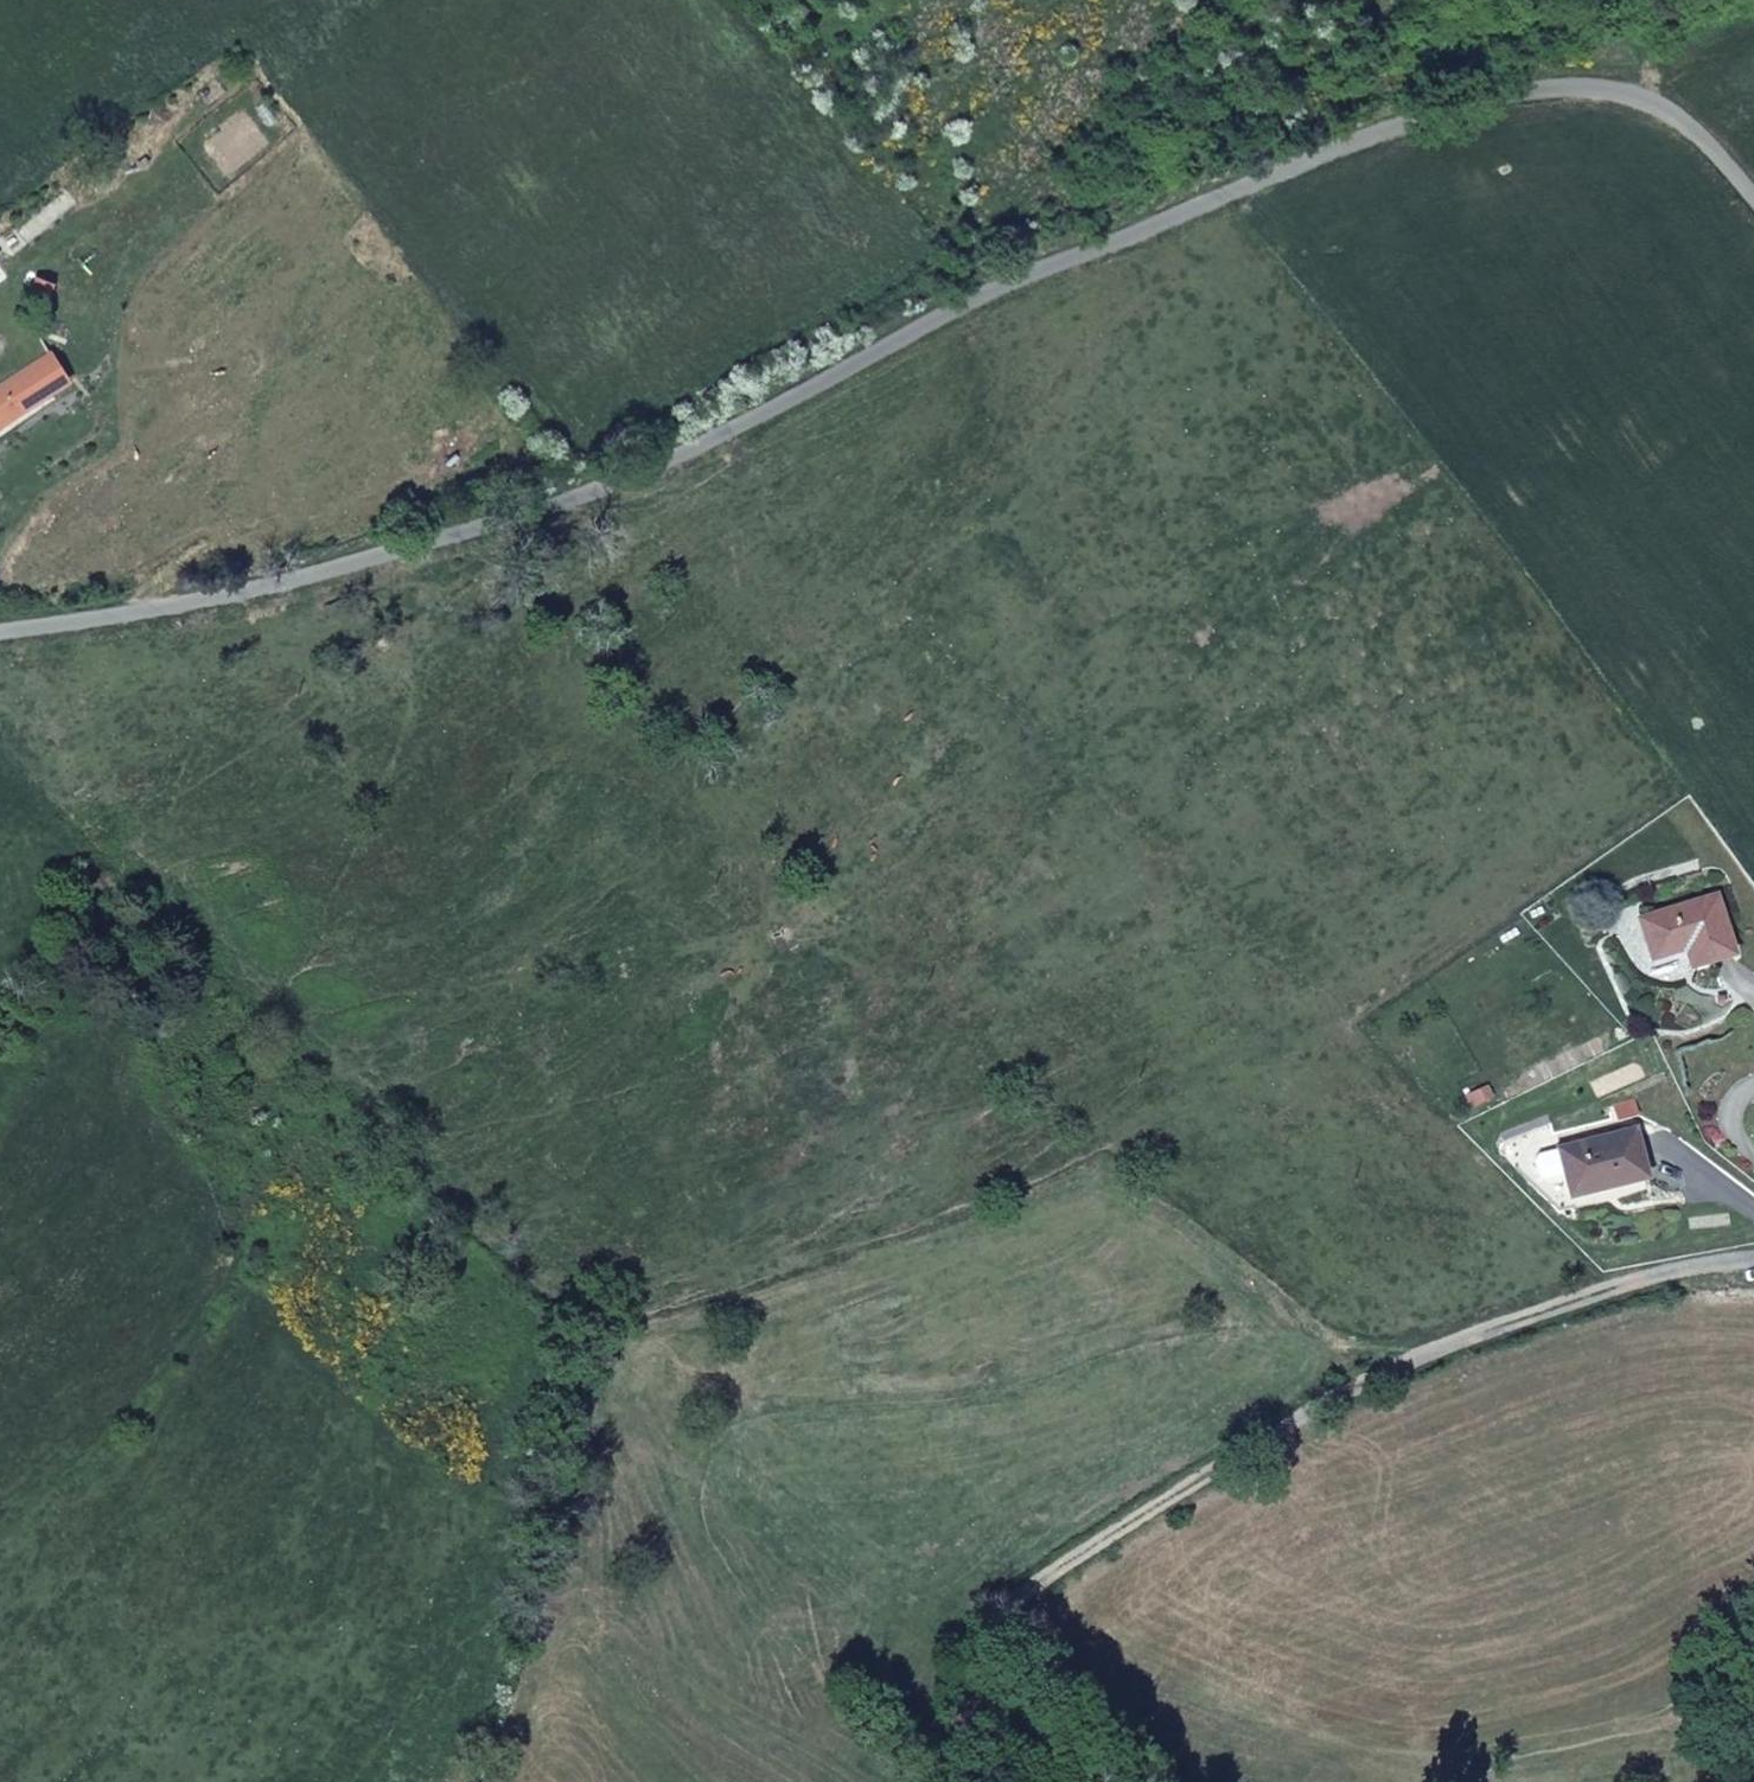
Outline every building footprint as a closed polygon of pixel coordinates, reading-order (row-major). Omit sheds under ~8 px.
[(35,363),(53,387),(71,374),(53,349),(35,363)] [(53,387),(35,363),(0,388),(0,426),(53,387)] [(1738,957),(1718,895),(1644,916),(1654,957),(1687,950),(1693,968),(1738,957)] [(1653,1178),(1639,1127),(1544,1155),(1540,1160),(1546,1181),(1553,1183),(1574,1177),(1580,1198),(1653,1178)]
